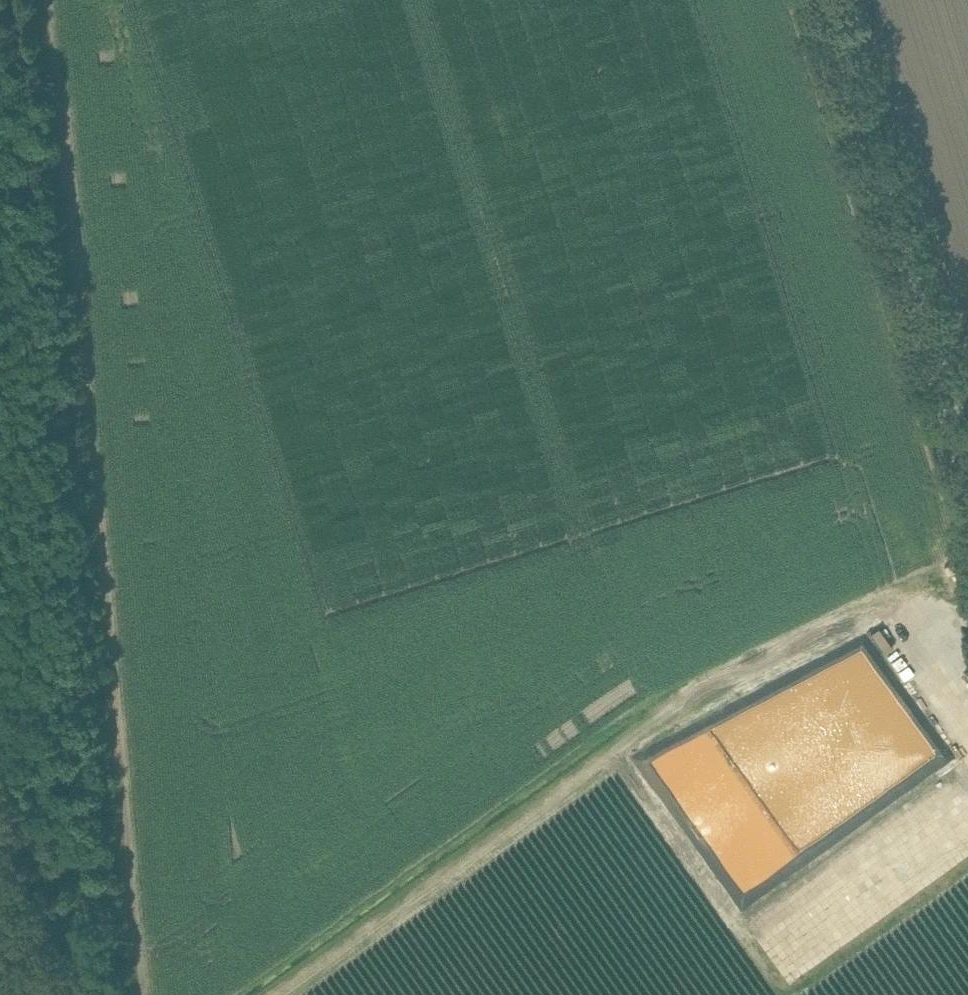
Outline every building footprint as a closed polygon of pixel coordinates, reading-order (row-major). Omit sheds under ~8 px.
[(706,801),(729,788),(690,784),(678,791),(716,856),(718,834),(704,832),(705,818),(714,813),(706,801)]
